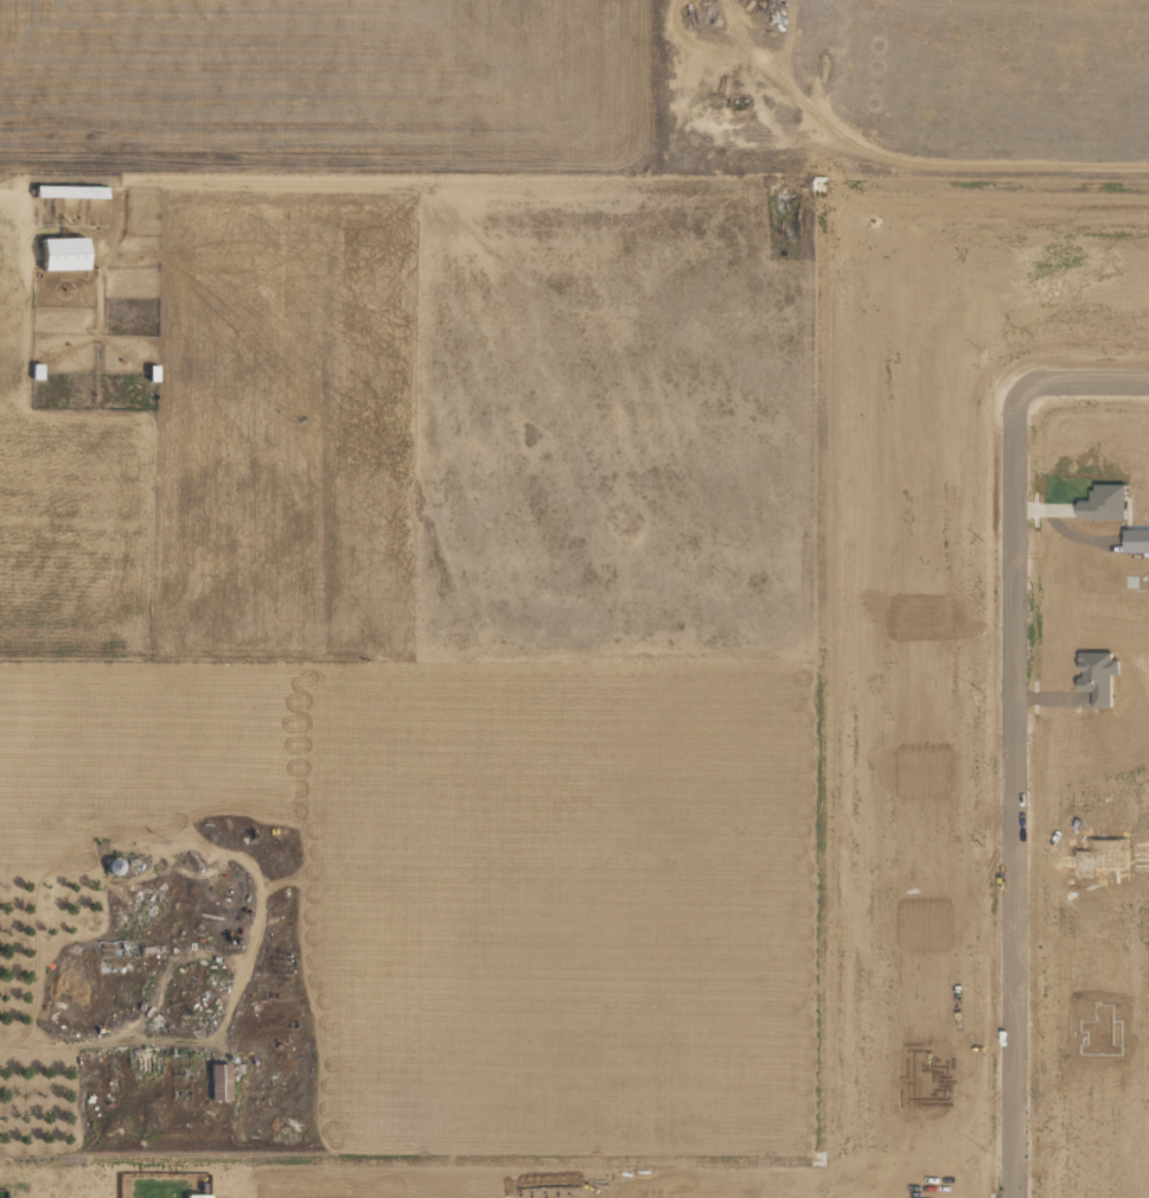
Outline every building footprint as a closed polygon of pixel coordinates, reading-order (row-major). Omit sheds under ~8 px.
[(38,239),(39,271),(83,269),(82,237),(38,239)] [(208,1065),(209,1100),(229,1100),(228,1064),(208,1065)]
